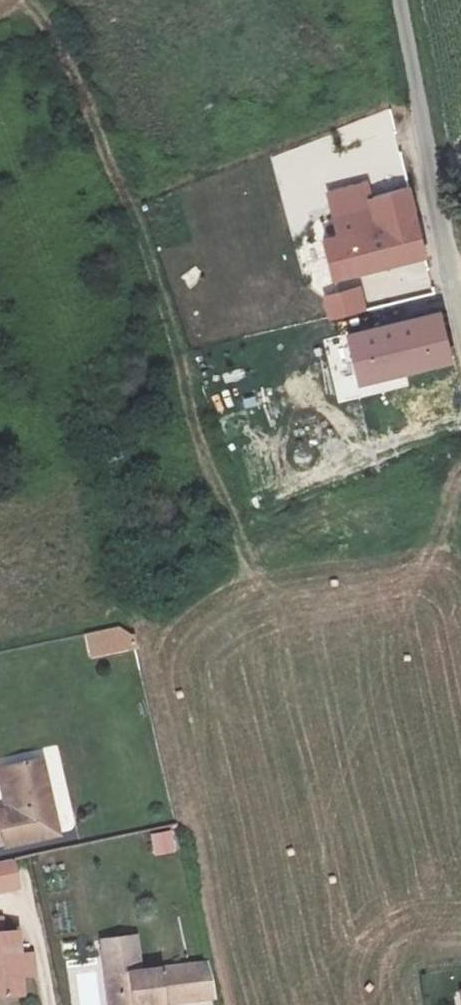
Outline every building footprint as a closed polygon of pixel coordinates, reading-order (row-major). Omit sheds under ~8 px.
[(315,214),(331,271),(416,246),(398,179),(358,190),(360,202),(315,214)] [(319,290),(327,318),(341,314),(353,311),(344,282),(319,290)] [(431,305),(346,331),(348,336),(361,376),(372,373),(382,405),(447,386),(435,353),(447,347),(431,305)] [(334,340),(348,336),(346,331),(341,314),(327,318),(334,340)] [(138,650),(133,625),(84,636),(90,661),(138,650)] [(40,824),(27,750),(0,755),(0,831),(40,824)] [(150,835),(155,857),(177,852),(173,831),(150,835)] [(0,943),(0,959),(9,960),(9,945),(0,943)] [(94,1004),(143,1004),(142,994),(181,992),(178,961),(92,968),(94,1004)] [(442,987),(443,1004),(460,1004),(460,986),(442,987)]
